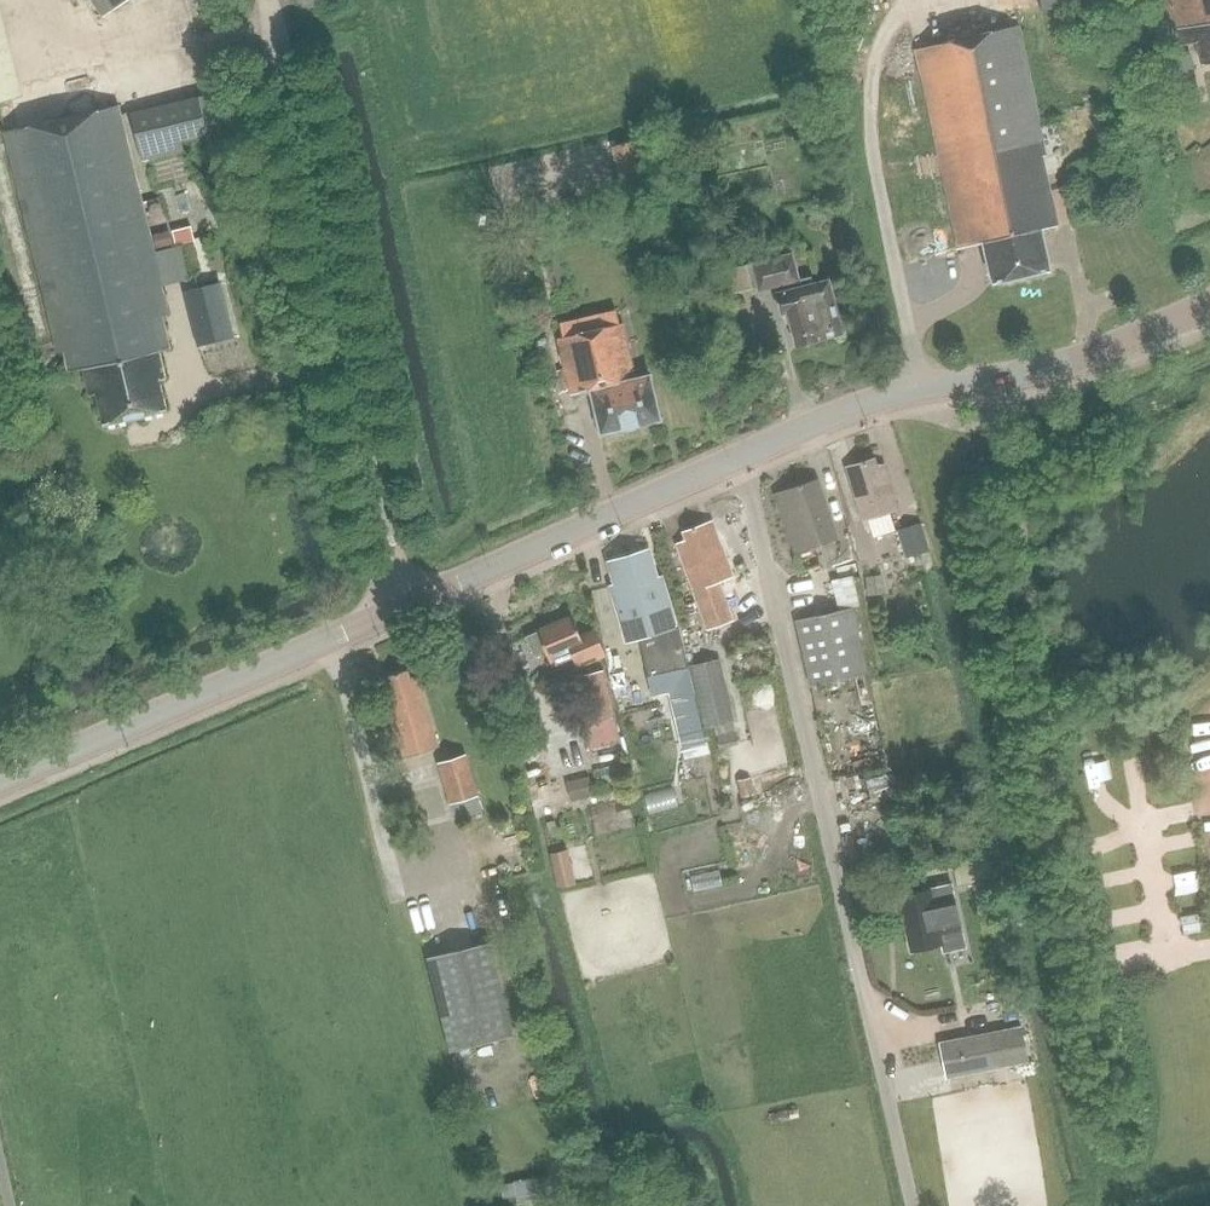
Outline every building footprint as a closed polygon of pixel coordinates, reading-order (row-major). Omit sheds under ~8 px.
[(110,17),(133,0),(98,0),(110,17)] [(1162,19),(1167,18),(1175,28),(1179,46),(1196,43),(1201,65),(1209,63),(1209,0),(1159,0),(1162,19)] [(1019,26),(915,50),(958,250),(984,244),(993,285),(1050,272),(1040,231),(1058,227),(1041,158),(1046,157),(1019,26)] [(1170,29),(1151,33),(1154,47),(1173,44),(1170,29)] [(1190,55),(1159,61),(1163,83),(1195,77),(1190,55)] [(9,101),(0,62),(0,103),(9,101)] [(216,94),(130,115),(141,162),(184,152),(182,142),(226,131),(216,94)] [(118,106),(4,133),(57,354),(64,352),(69,373),(83,369),(90,396),(96,395),(104,425),(166,411),(159,380),(165,379),(159,352),(170,349),(162,317),(169,315),(162,286),(154,252),(144,211),(143,209),(142,204),(118,106)] [(633,141),(610,146),(619,184),(642,179),(633,141)] [(191,227),(172,232),(176,247),(195,242),(191,227)] [(169,232),(152,236),(155,250),(173,245),(169,232)] [(796,347),(843,335),(829,280),(813,284),(811,278),(799,280),(793,254),(753,265),(760,293),(782,287),(783,293),(777,294),(782,315),(788,314),(796,347)] [(222,283),(184,292),(197,346),(233,336),(222,283)] [(600,436),(661,421),(650,376),(636,380),(623,324),(558,340),(571,396),(590,392),(600,436)] [(862,524),(869,522),(873,538),(895,532),(891,516),(899,514),(885,467),(877,470),(875,463),(854,468),(856,476),(849,478),(862,524)] [(795,555),(838,541),(818,481),(782,493),(785,502),(778,504),(795,555)] [(721,582),(736,576),(718,528),(707,532),(704,523),(684,530),(688,539),(676,543),(708,630),(735,620),(721,582)] [(904,533),(899,534),(907,562),(931,556),(923,528),(904,533)] [(688,668),(678,628),(663,576),(657,577),(650,553),(611,564),(618,588),(614,590),(629,642),(641,639),(650,678),(688,668)] [(855,573),(833,578),(839,605),(861,600),(855,573)] [(883,580),(867,582),(868,596),(884,594),(883,580)] [(852,608),(796,621),(811,687),(867,674),(852,608)] [(595,630),(580,637),(571,617),(537,631),(538,632),(526,637),(534,657),(546,652),(552,665),(572,657),(577,669),(606,656),(595,630)] [(934,661),(937,652),(920,645),(917,654),(934,661)] [(742,745),(724,659),(693,666),(706,727),(716,725),(721,749),(742,745)] [(404,756),(441,745),(423,676),(413,679),(410,669),(391,674),(394,685),(385,687),(404,756)] [(608,695),(603,670),(573,677),(589,749),(618,742),(612,714),(621,712),(617,694),(608,695)] [(694,696),(670,701),(684,760),(708,754),(694,696)] [(484,813),(467,756),(437,765),(450,806),(451,805),(456,821),(484,813)] [(588,777),(564,783),(569,802),(592,796),(588,777)] [(750,778),(738,781),(741,797),(754,794),(750,778)] [(652,811),(685,804),(680,785),(648,793),(652,811)] [(552,853),(557,873),(572,869),(568,850),(552,853)] [(934,913),(956,908),(952,888),(896,899),(899,915),(902,914),(911,955),(942,949),(934,913)] [(997,900),(977,904),(979,915),(999,911),(997,900)] [(956,908),(934,913),(942,949),(943,953),(965,948),(956,908)] [(450,1052),(514,1036),(491,943),(427,958),(450,1052)] [(1021,1029),(941,1045),(947,1078),(1028,1062),(1021,1029)] [(549,1176),(501,1185),(504,1200),(551,1190),(549,1176)]
